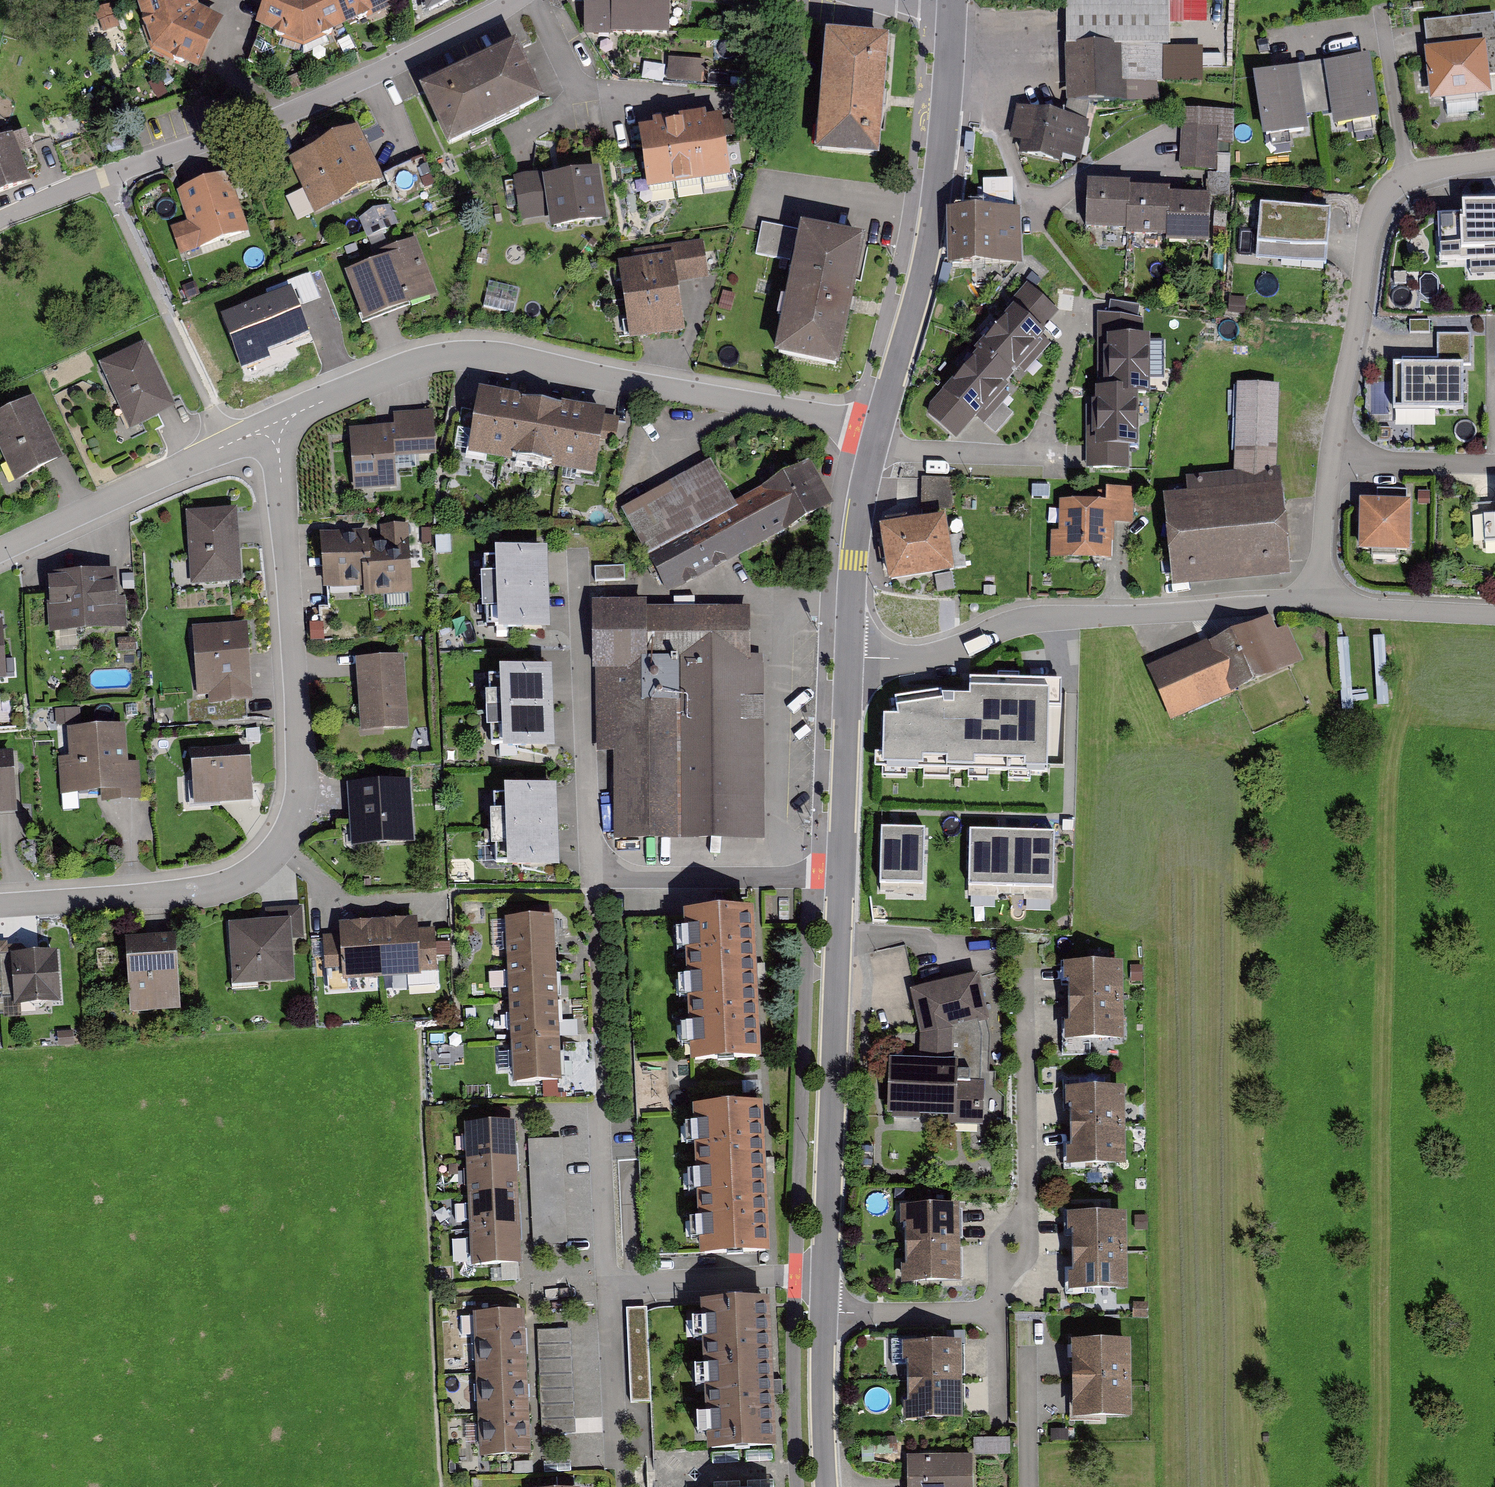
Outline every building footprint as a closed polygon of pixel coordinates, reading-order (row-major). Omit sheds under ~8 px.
[(136,4),(151,51),(199,9),(196,0),(148,0),(136,4)] [(255,28),(303,47),(301,0),(266,0),(255,28)] [(303,47),(347,26),(335,0),(301,0),(303,47)] [(392,4),(387,0),(335,0),(347,26),(392,4)] [(425,15),(456,0),(424,0),(425,15)] [(585,36),(681,35),(681,0),(585,0),(585,36)] [(1178,1),(1071,2),(1072,107),(1169,106),(1169,54),(1178,54),(1178,1)] [(199,9),(151,51),(198,73),(223,20),(199,9)] [(888,39),(826,34),(816,155),(879,160),(888,39)] [(1485,43),(1424,50),(1430,103),(1492,96),(1485,43)] [(419,89),(447,148),(545,103),(517,44),(419,89)] [(1304,69),(1304,73),(1256,80),(1265,143),(1315,136),(1313,121),(1339,117),(1341,132),(1391,125),(1382,62),(1330,69),(1329,65),(1304,69)] [(1093,126),(1015,108),(1012,125),(1028,155),(1086,160),(1093,126)] [(1234,147),(1234,115),(1186,115),(1186,170),(1220,170),(1220,147),(1234,147)] [(731,123),(640,135),(648,193),(739,180),(731,123)] [(358,126),(289,159),(315,214),(384,182),(358,126)] [(31,185),(12,136),(0,141),(0,197),(31,185)] [(607,172),(551,180),(551,176),(519,180),(525,223),(557,219),(559,234),(614,227),(607,172)] [(176,233),(187,261),(255,236),(232,176),(182,195),(194,226),(176,233)] [(1138,196),(1138,188),(1090,188),(1090,225),(1138,224),(1138,236),(1179,235),(1179,246),(1226,246),(1225,203),(1178,203),(1178,196),(1138,196)] [(360,216),(369,237),(398,225),(389,203),(360,216)] [(1438,216),(1439,262),(1494,260),(1494,203),(1462,204),(1462,215),(1438,216)] [(1331,212),(1260,205),(1255,258),(1326,265),(1331,212)] [(950,213),(953,270),(1029,266),(1026,208),(950,213)] [(759,256),(792,263),(798,230),(766,223),(759,256)] [(808,228),(781,353),(854,369),(882,245),(808,228)] [(383,261),(350,275),(372,328),(443,298),(417,236),(380,252),(383,261)] [(679,256),(622,264),(634,340),(692,331),(684,277),(712,272),(708,242),(677,247),(679,256)] [(516,313),(521,289),(491,283),(486,307),(516,313)] [(972,353),(973,355),(929,404),(926,415),(955,441),(972,422),(972,423),(1047,341),(1040,334),(1059,313),(1027,283),(1006,306),(1010,310),(972,353)] [(221,314),(240,365),(309,340),(290,288),(221,314)] [(1142,319),(1097,314),(1097,378),(1104,378),(1104,392),(1094,392),(1094,406),(1086,406),(1087,471),(1128,471),(1128,450),(1138,450),(1137,400),(1149,400),(1149,340),(1142,340),(1142,319)] [(1402,359),(1402,365),(1464,364),(1470,364),(1470,335),(1437,335),(1437,359),(1402,359)] [(99,364),(130,430),(176,409),(145,343),(99,364)] [(1402,365),(1393,365),(1393,411),(1464,411),(1464,364),(1402,365)] [(485,385),(474,457),(607,477),(618,404),(485,385)] [(1284,386),(1238,385),(1237,479),(1166,486),(1177,590),(1300,576),(1288,472),(1283,473),(1284,386)] [(0,412),(0,450),(15,482),(63,460),(33,397),(0,412)] [(394,427),(349,429),(353,493),(397,490),(395,459),(437,456),(434,411),(393,414),(394,427)] [(720,458),(626,508),(671,592),(841,501),(816,456),(807,460),(741,496),(720,458)] [(1059,532),(1051,532),(1050,559),(1112,560),(1113,524),(1133,525),(1134,489),(1106,488),(1106,502),(1060,501),(1059,532)] [(1411,502),(1359,501),(1358,551),(1410,552),(1411,502)] [(242,508),(193,512),(198,587),(248,583),(242,508)] [(945,517),(879,528),(888,584),(955,573),(945,517)] [(323,526),(328,598),(369,595),(369,605),(424,601),(419,531),(378,534),(377,522),(323,526)] [(546,550),(495,552),(495,575),(496,593),(548,591),(546,550)] [(133,632),(128,570),(50,577),(55,639),(133,632)] [(496,593),(495,575),(480,576),(482,611),(497,611),(496,593)] [(498,634),(550,632),(548,591),(496,593),(497,611),(498,634)] [(758,604),(598,607),(601,752),(618,751),(620,842),(774,838),(770,658),(760,658),(758,604)] [(1295,671),(1275,619),(1169,658),(1147,666),(1171,723),(1295,671)] [(250,622),(196,629),(205,705),(259,699),(250,622)] [(358,660),(366,732),(418,726),(410,654),(358,660)] [(553,710),(551,668),(499,671),(500,694),(501,712),(553,710)] [(486,730),(502,730),(501,712),(500,694),(485,695),(486,730)] [(897,726),(883,726),(882,775),(1046,779),(1048,699),(969,698),(969,705),(942,704),(941,697),(894,706),(897,726)] [(503,753),(555,751),(553,710),(501,712),(502,730),(503,753)] [(73,729),(75,757),(63,758),(65,801),(107,798),(108,805),(149,803),(147,764),(135,765),(133,726),(73,729)] [(245,729),(226,730),(226,740),(245,740),(245,729)] [(253,803),(249,748),(190,752),(194,807),(253,803)] [(0,753),(0,816),(17,815),(13,752),(0,753)] [(417,780),(351,787),(358,850),(424,843),(417,780)] [(558,828),(556,787),(504,790),(505,813),(506,831),(558,828)] [(506,831),(505,813),(490,813),(491,849),(507,848),(506,831)] [(508,872),(559,870),(558,828),(506,831),(507,848),(508,872)] [(923,834),(881,834),(881,890),(923,890),(923,834)] [(1053,841),(970,838),(969,891),(1051,894),(1053,841)] [(684,916),(690,1065),(761,1062),(754,912),(684,916)] [(297,915),(231,921),(238,991),(303,984),(297,915)] [(505,920),(507,962),(556,959),(554,918),(505,920)] [(417,919),(378,921),(382,980),(421,978),(421,973),(418,930),(417,919)] [(338,924),(339,935),(342,981),(342,983),(382,980),(378,921),(338,924)] [(418,930),(421,973),(437,972),(435,928),(418,930)] [(342,981),(339,935),(323,936),(326,982),(342,981)] [(187,938),(132,940),(136,1016),(191,1013),(187,938)] [(480,988),(498,988),(497,938),(480,938),(480,988)] [(0,955),(0,1004),(1,1004),(1,995),(21,994),(21,1003),(70,1001),(68,952),(18,954),(0,955)] [(509,1003),(558,1001),(556,959),(507,962),(509,1003)] [(1123,964),(1067,965),(1068,1005),(1123,1003),(1123,964)] [(927,1030),(924,1057),(903,1060),(901,1117),(991,1125),(991,1080),(976,1079),(974,1055),(960,1054),(959,1030),(999,1020),(987,973),(915,990),(927,1030)] [(509,1003),(511,1044),(560,1042),(558,1001),(509,1003)] [(1069,1044),(1124,1043),(1123,1003),(1068,1005),(1069,1044)] [(512,1086),(562,1083),(560,1042),(511,1044),(512,1086)] [(1125,1090),(1069,1091),(1070,1130),(1125,1129),(1125,1090)] [(763,1106),(692,1109),(699,1260),(769,1257),(763,1106)] [(464,1126),(465,1162),(516,1159),(514,1123),(464,1126)] [(1070,1169),(1126,1168),(1125,1129),(1070,1130),(1070,1169)] [(562,1139),(528,1140),(533,1246),(567,1244),(562,1139)] [(467,1198),(518,1195),(516,1159),(465,1162),(467,1198)] [(467,1198),(469,1234),(520,1231),(518,1195),(467,1198)] [(960,1208),(900,1208),(900,1248),(960,1247),(960,1208)] [(1127,1215),(1067,1216),(1068,1255),(1127,1254),(1127,1215)] [(471,1270),(522,1267),(520,1231),(469,1234),(471,1270)] [(901,1287),(961,1286),(960,1247),(900,1248),(901,1287)] [(1069,1294),(1128,1293),(1127,1254),(1068,1255),(1069,1294)] [(769,1302),(700,1306),(707,1456),(777,1452),(769,1302)] [(1147,1303),(1133,1303),(1133,1318),(1147,1318),(1147,1303)] [(647,1308),(626,1309),(631,1404),(651,1403),(647,1308)] [(526,1361),(524,1313),(472,1315),(475,1364),(526,1361)] [(536,1331),(541,1436),(575,1434),(570,1329),(536,1331)] [(1131,1343),(1072,1344),(1072,1382),(1131,1382),(1131,1343)] [(961,1344),(902,1346),(903,1384),(962,1383),(961,1344)] [(475,1364),(477,1412),(529,1409),(526,1361),(475,1364)] [(1072,1382),(1073,1421),(1132,1420),(1131,1382),(1072,1382)] [(904,1423),(963,1422),(962,1383),(903,1384),(904,1423)] [(479,1460),(531,1457),(529,1409),(477,1412),(479,1460)] [(907,1457),(907,1486),(973,1486),(972,1456),(907,1457)]
